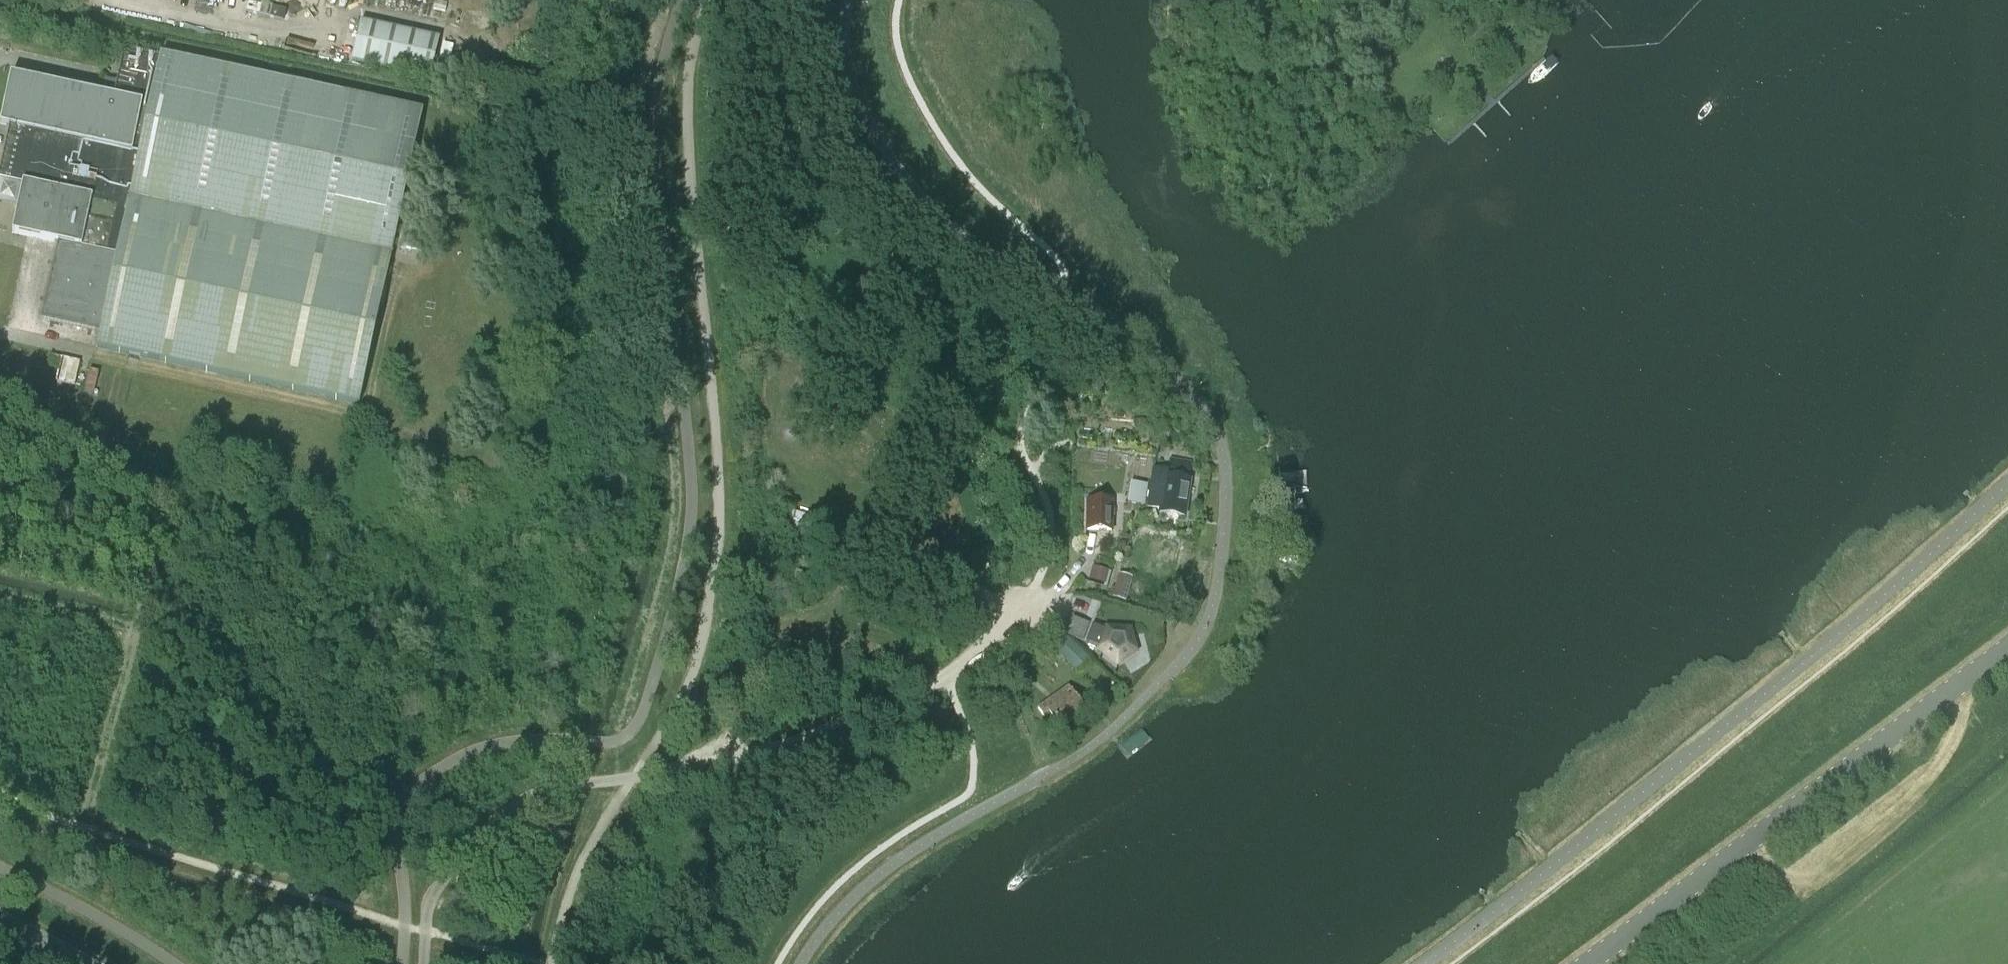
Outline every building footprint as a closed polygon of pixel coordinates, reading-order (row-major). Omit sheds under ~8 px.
[(360,23),(351,63),(429,80),(438,39),(360,23)] [(423,111),(161,54),(126,47),(115,98),(10,75),(0,121),(0,123),(10,125),(0,170),(0,178),(22,183),(11,232),(57,242),(41,319),(100,331),(97,347),(359,403),(423,111)] [(406,208),(400,249),(429,254),(436,213),(406,208)] [(1161,514),(1183,517),(1191,469),(1169,466),(1167,478),(1154,476),(1149,508),(1162,510),(1161,514)] [(1128,503),(1144,506),(1148,485),(1131,482),(1128,503)] [(1088,502),(1087,531),(1111,531),(1112,503),(1088,502)] [(769,503),(766,523),(796,528),(799,507),(769,503)] [(1115,661),(1129,649),(1125,632),(1106,632),(1099,650),(1115,661)] [(1051,642),(1054,645),(1074,664),(1083,655),(1060,633),(1051,642)] [(1059,729),(1082,713),(1084,711),(1067,687),(1037,709),(1043,717),(1048,713),(1059,729)] [(1115,740),(1128,757),(1153,737),(1140,720),(1115,740)]
